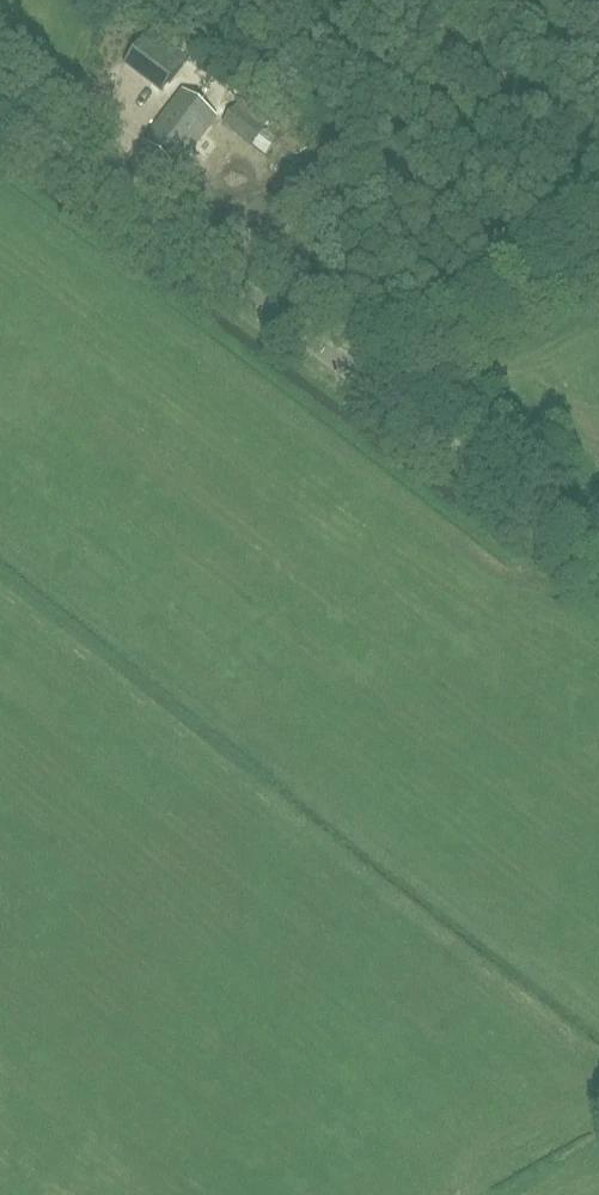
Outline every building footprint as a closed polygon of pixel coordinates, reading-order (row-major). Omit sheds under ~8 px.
[(156,29),(133,60),(169,88),(192,57),(156,29)] [(216,117),(184,92),(146,141),(179,166),(216,117)] [(267,148),(278,136),(240,103),(229,114),(267,148)]
